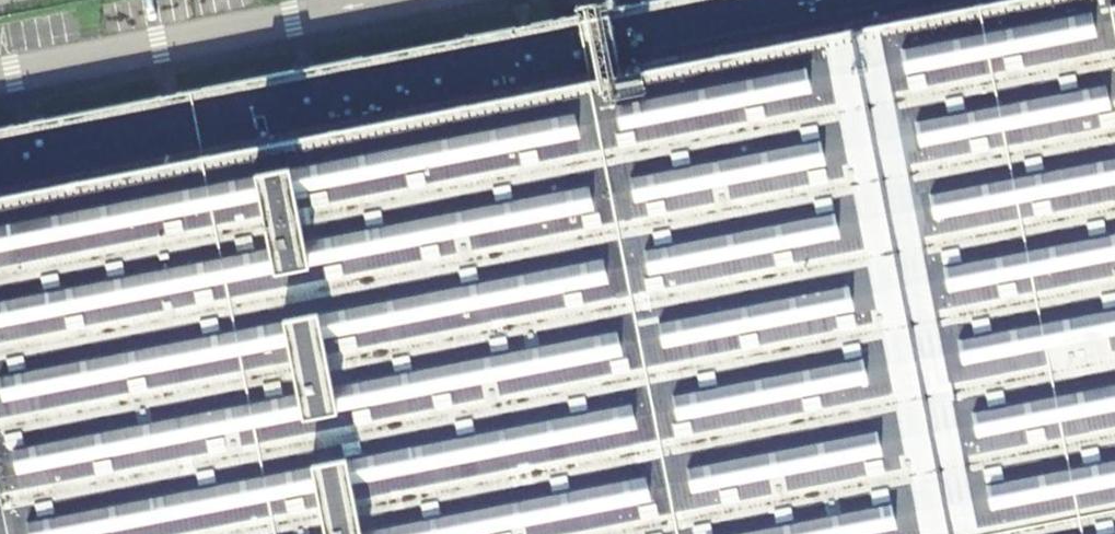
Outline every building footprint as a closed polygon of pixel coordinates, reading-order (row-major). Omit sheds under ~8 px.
[(10,506),(0,508),(0,533),(1114,533),(1114,0),(640,0),(0,125),(0,453),(10,506)]
